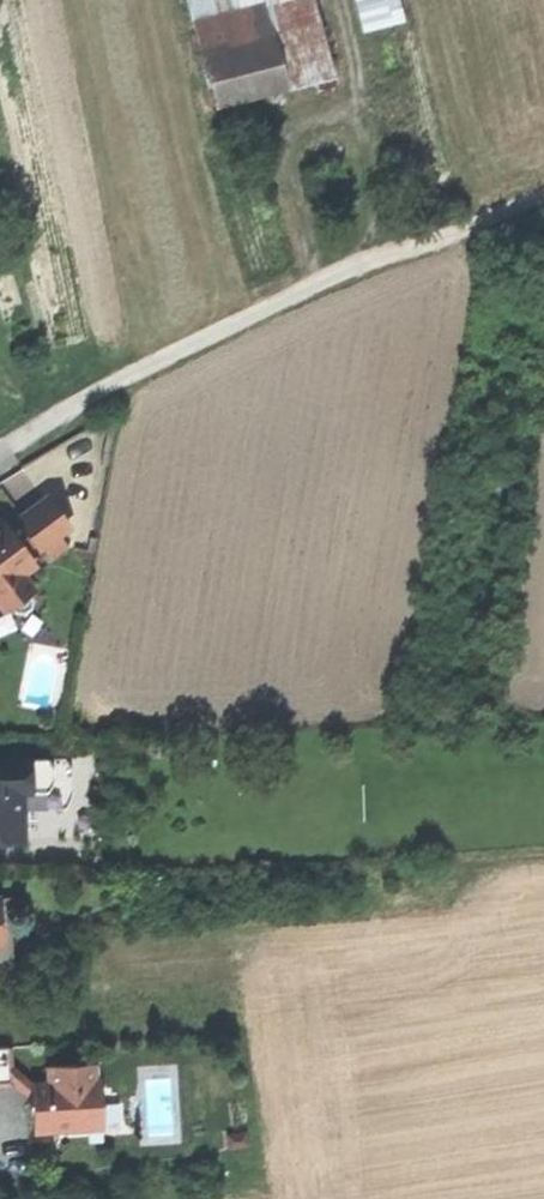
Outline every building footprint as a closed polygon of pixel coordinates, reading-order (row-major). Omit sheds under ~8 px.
[(331,75),(311,0),(189,0),(217,105),(331,75)] [(362,31),(398,23),(392,0),(354,0),(362,31)] [(39,548),(41,547),(58,534),(68,527),(47,498),(18,519),(22,525),(33,539),(39,548)] [(26,594),(32,589),(21,574),(33,565),(20,548),(10,534),(1,522),(0,522),(0,604),(4,610),(10,605),(26,594)] [(20,548),(33,539),(22,525),(10,534),(20,548)] [(58,534),(41,547),(51,560),(68,548),(58,534)] [(26,594),(10,605),(14,611),(18,612),(22,612),(30,606),(30,600),(26,594)] [(22,840),(21,810),(20,799),(57,798),(64,785),(63,771),(55,758),(0,760),(0,841),(22,840)] [(64,758),(55,758),(63,771),(64,785),(57,798),(20,799),(21,810),(67,808),(73,793),(71,769),(64,758)] [(0,898),(0,967),(10,967),(14,961),(10,899),(8,897),(0,898)] [(12,1082),(11,1067),(10,1047),(0,1047),(0,1083),(12,1082)] [(43,1093),(32,1094),(32,1098),(33,1116),(34,1129),(53,1128),(59,1131),(68,1131),(73,1127),(87,1126),(86,1110),(101,1110),(101,1082),(99,1082),(98,1065),(94,1066),(94,1064),(49,1067),(50,1083),(50,1085),(43,1093)] [(11,1067),(12,1082),(32,1098),(32,1094),(31,1085),(11,1067)] [(31,1085),(32,1094),(43,1093),(50,1085),(50,1083),(31,1085)] [(102,1126),(101,1110),(86,1110),(87,1126),(102,1126)] [(225,1135),(228,1150),(249,1147),(247,1131),(225,1135)]
